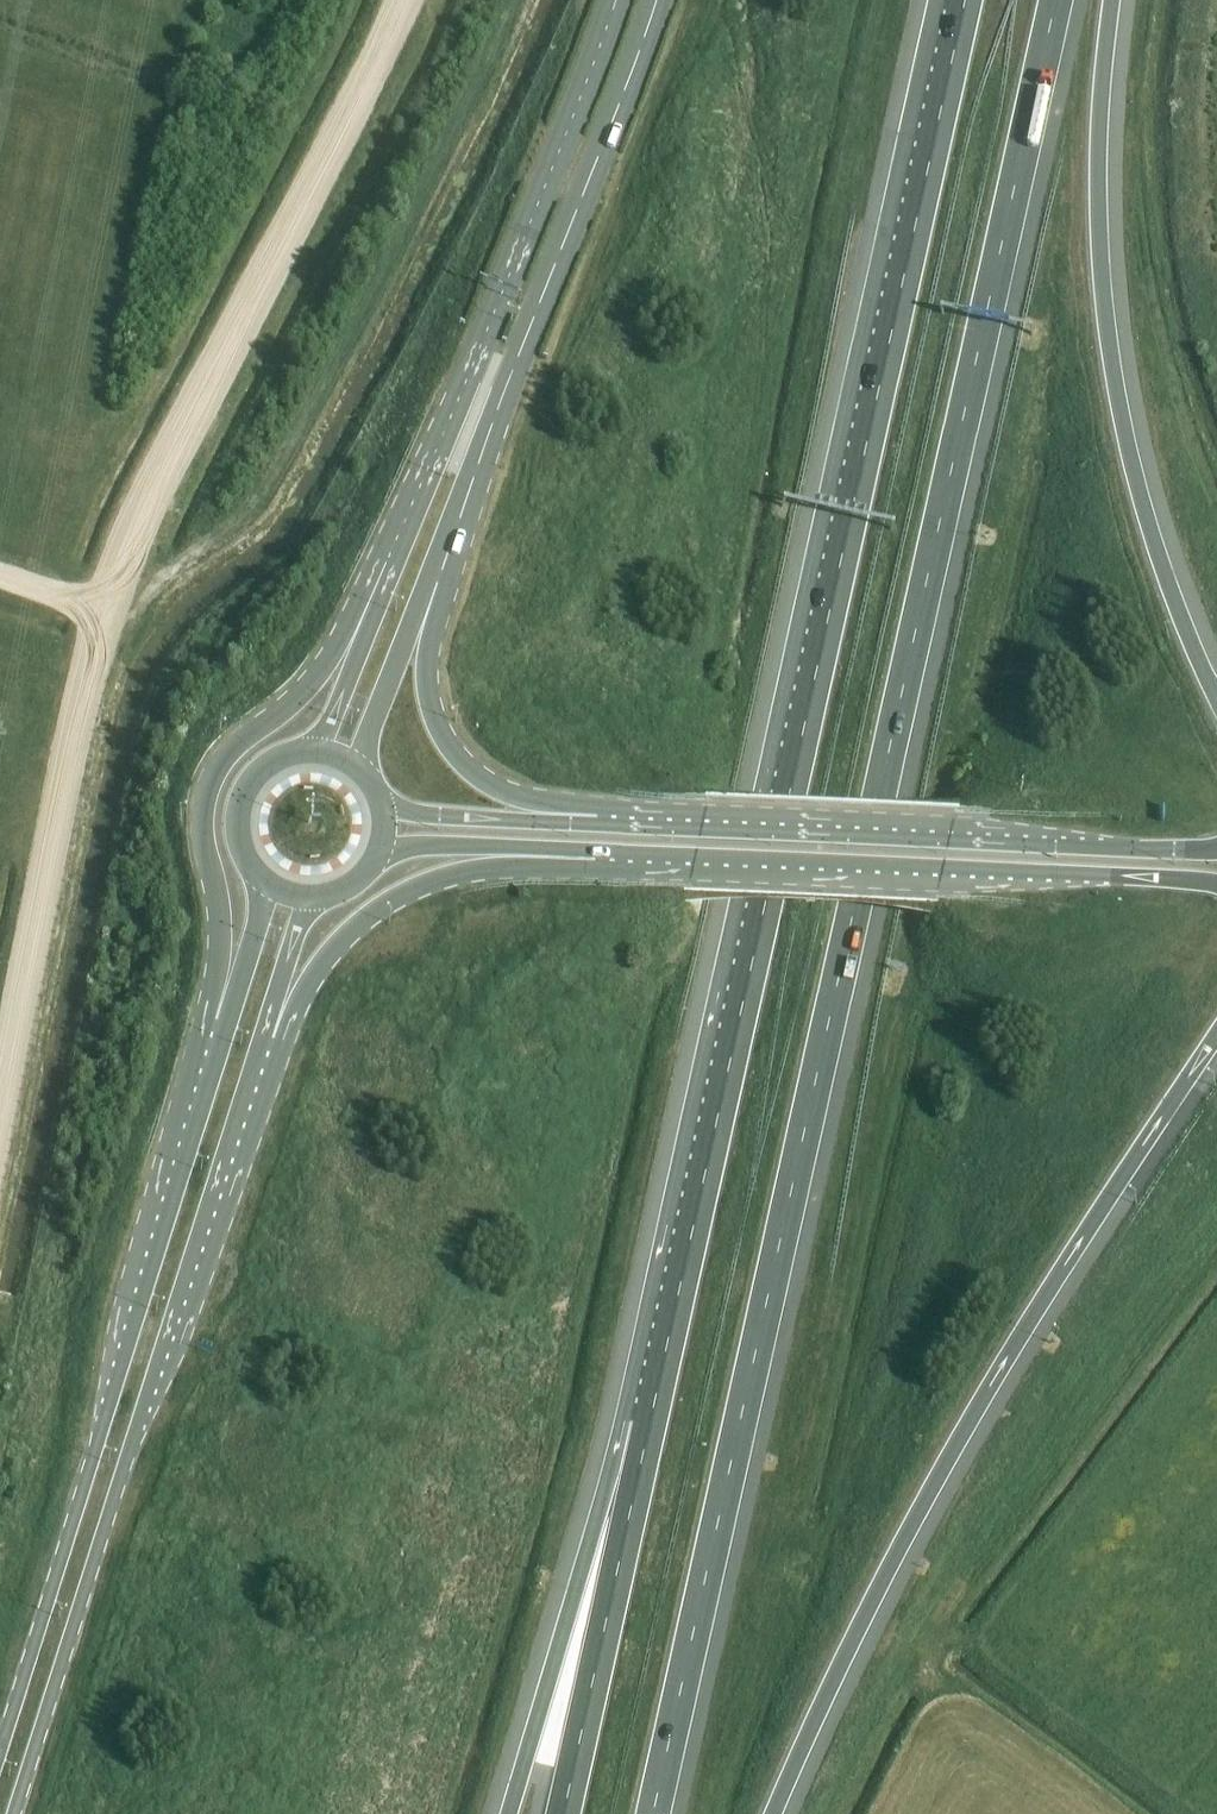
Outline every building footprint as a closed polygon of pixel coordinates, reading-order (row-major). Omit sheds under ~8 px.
[(484,1361),(495,1362),(496,1334),(485,1333),(484,1361)]
